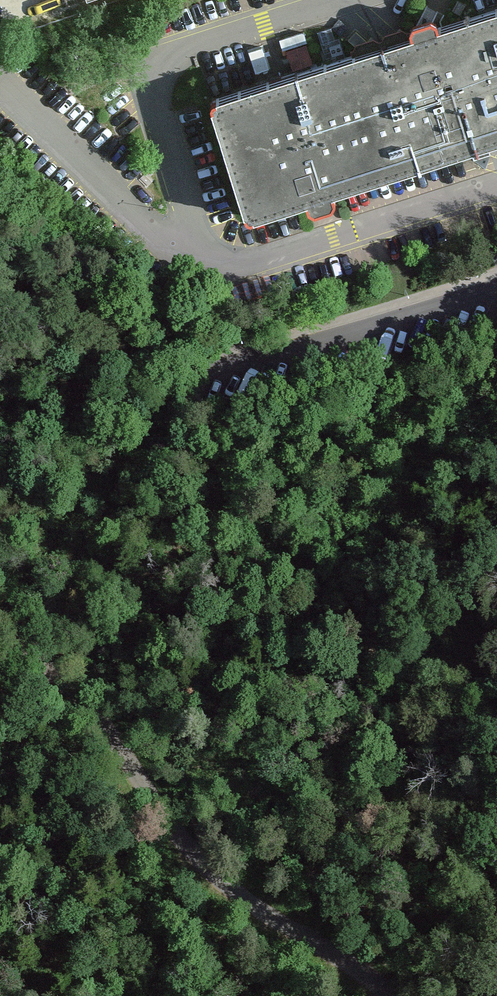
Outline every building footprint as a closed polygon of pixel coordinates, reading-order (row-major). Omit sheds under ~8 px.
[(209,108),(244,220),(496,141),(496,18),(209,108)] [(286,41),(290,64),(314,59),(310,37),(286,41)]
